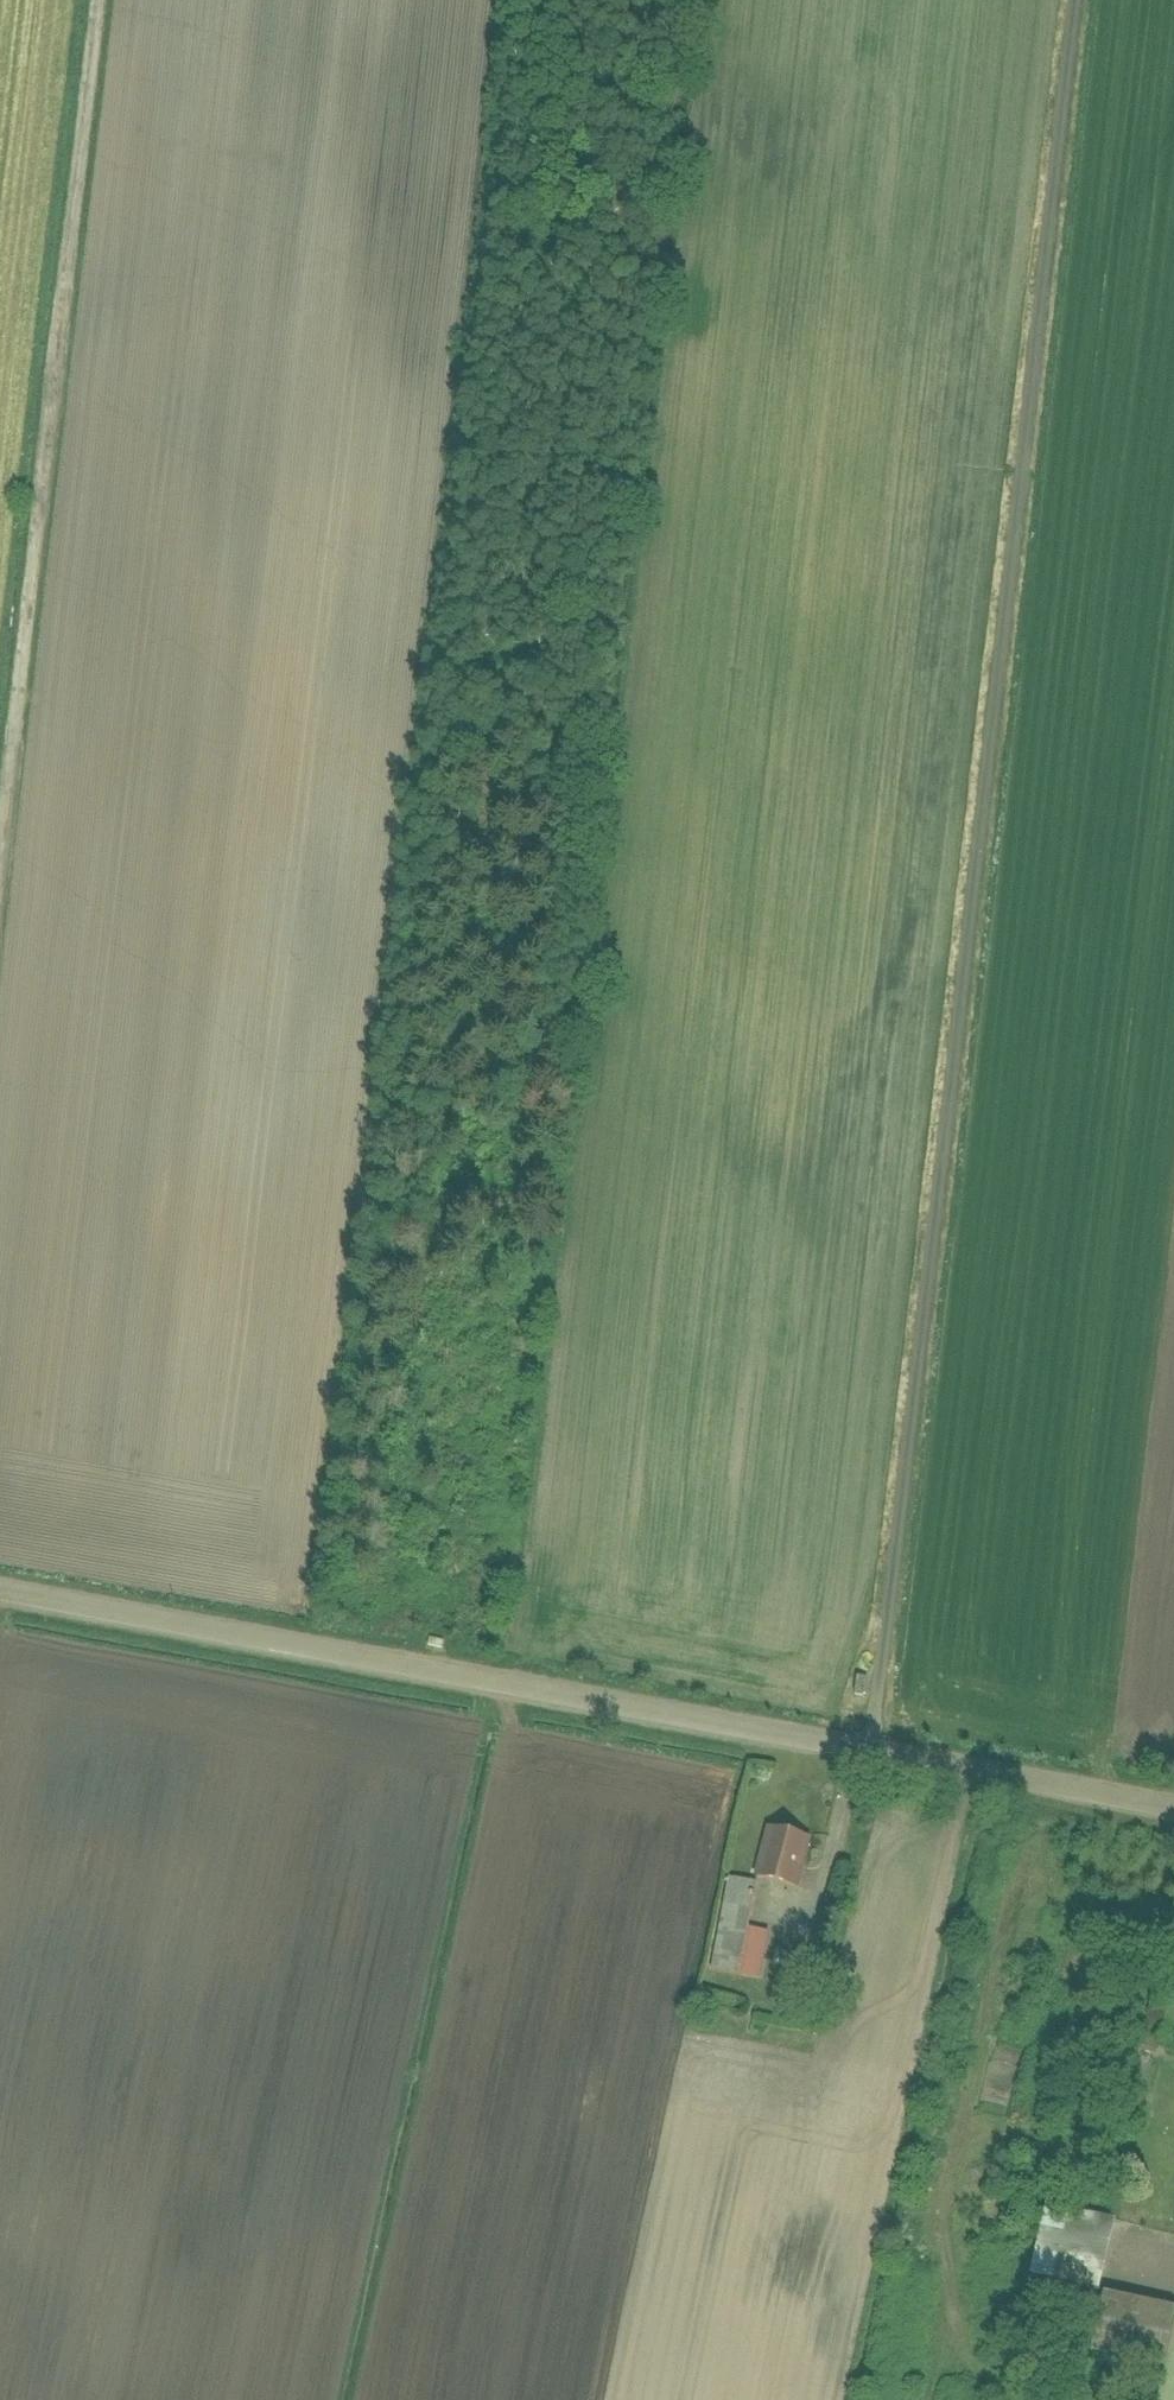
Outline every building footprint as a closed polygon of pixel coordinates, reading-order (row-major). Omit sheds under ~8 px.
[(766,1830),(755,1885),(801,1894),(812,1839),(766,1830)] [(752,1932),(743,1977),(761,1981),(771,1936),(752,1932)] [(1166,2399),(1173,2399),(1173,2356),(1166,2399)]
